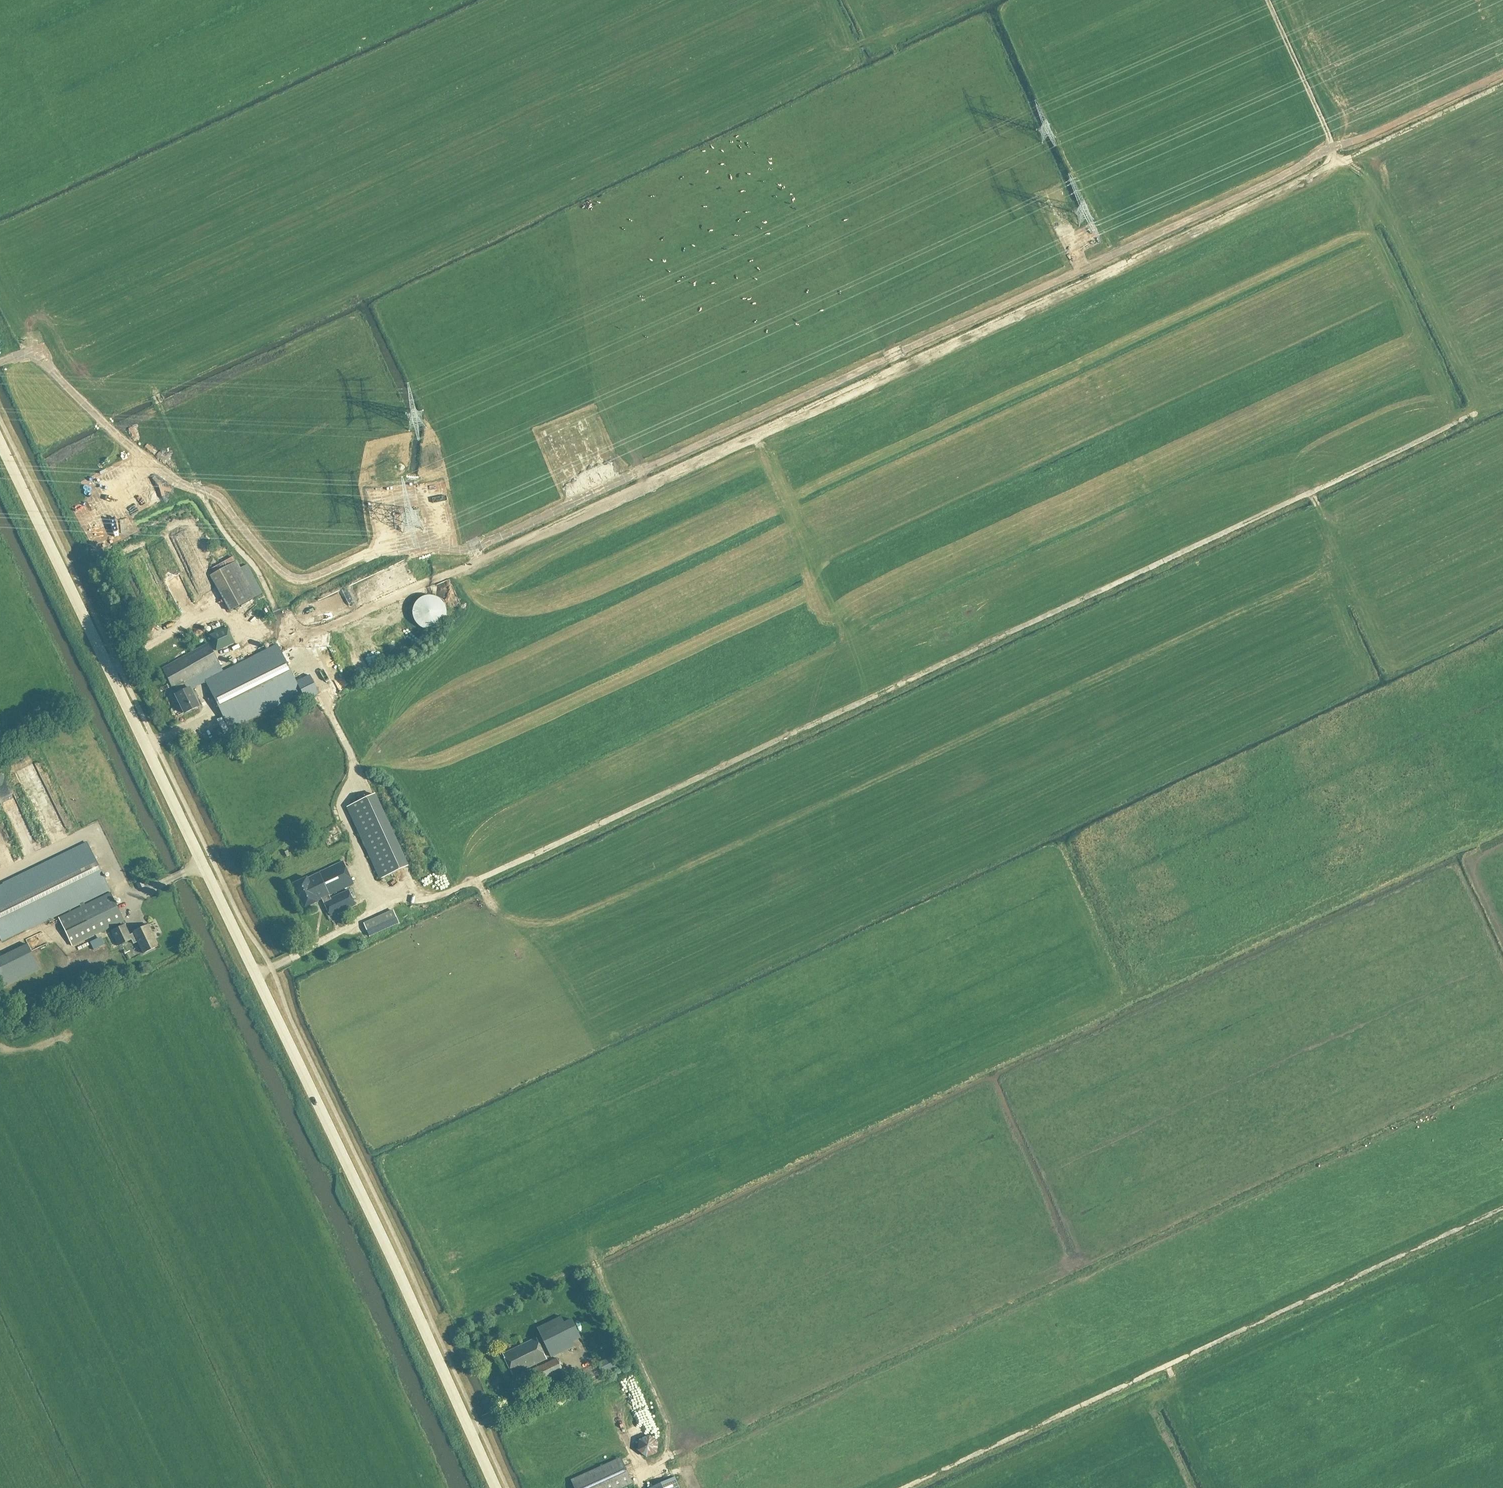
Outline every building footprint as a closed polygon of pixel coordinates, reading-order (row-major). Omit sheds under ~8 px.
[(177,551),(187,550),(187,537),(176,538),(177,551)] [(259,594),(247,566),(239,570),(237,565),(211,576),(227,615),(255,603),(252,597),(259,594)] [(182,594),(172,598),(177,609),(187,605),(182,594)] [(446,613),(446,612),(446,610),(445,608),(445,606),(444,605),(443,604),(442,602),(441,601),(440,600),(439,599),(438,598),(436,597),(434,597),(432,596),(431,596),(429,596),(427,596),(426,596),(424,597),(422,597),(421,598),(420,599),(419,599),(417,601),(416,602),(415,603),(414,604),(414,606),(413,607),(412,609),(412,610),(412,611),(412,613),(412,614),(412,616),(413,618),(413,620),(414,621),(415,622),(416,624),(417,625),(418,626),(420,627),(421,628),(423,629),(425,629),(426,630),(428,630),(430,630),(432,630),(433,629),(435,629),(436,628),(438,627),(439,627),(440,626),(441,625),(441,624),(443,623),(444,621),(444,620),(445,618),(445,617),(446,615),(446,613)] [(252,618),(265,622),(269,608),(256,604),(252,618)] [(234,643),(227,628),(209,636),(215,652),(234,643)] [(229,730),(301,694),(301,693),(277,645),(223,672),(208,644),(162,669),(172,690),(175,688),(178,693),(175,695),(184,714),(198,707),(190,690),(205,681),(229,729),(229,730)] [(390,659),(394,657),(389,648),(385,651),(390,659)] [(364,658),(355,659),(356,677),(365,676),(364,658)] [(366,660),(369,670),(376,668),(373,658),(366,660)] [(222,717),(217,720),(224,734),(229,732),(222,717)] [(214,731),(212,733),(214,737),(223,733),(219,726),(213,729),(214,731)] [(407,867),(374,795),(346,808),(380,880),(407,867)] [(325,841),(327,847),(339,842),(336,836),(325,841)] [(119,923),(121,926),(111,931),(118,946),(131,940),(131,939),(135,937),(143,954),(157,947),(151,934),(152,934),(148,925),(132,932),(133,933),(129,935),(123,921),(110,893),(84,905),(82,902),(109,889),(87,844),(0,886),(0,939),(1,941),(79,904),(80,907),(58,918),(72,946),(119,923)] [(325,897),(354,884),(343,862),(307,878),(293,884),(304,908),(318,902),(318,901),(322,899),(330,916),(355,904),(348,890),(326,900),(325,897)] [(142,882),(135,885),(138,891),(144,888),(142,882)] [(369,937),(398,924),(393,911),(364,924),(369,937)] [(102,939),(90,945),(93,951),(105,945),(102,939)] [(27,944),(0,957),(0,981),(3,988),(39,970),(27,944)] [(581,1338),(572,1320),(564,1324),(561,1317),(537,1328),(551,1357),(575,1346),(573,1342),(581,1338)] [(546,1359),(536,1338),(503,1354),(513,1375),(546,1359)] [(617,1368),(614,1362),(611,1356),(597,1363),(602,1374),(617,1368)] [(564,1373),(557,1358),(527,1372),(535,1387),(564,1373)] [(591,1368),(586,1373),(593,1381),(599,1376),(591,1368)] [(640,1416),(642,1424),(650,1423),(648,1414),(640,1416)] [(635,1445),(643,1461),(660,1453),(653,1437),(635,1445)] [(632,1483),(621,1457),(571,1480),(575,1487),(621,1487),(632,1483)] [(674,1477),(649,1487),(679,1487),(674,1477)]
